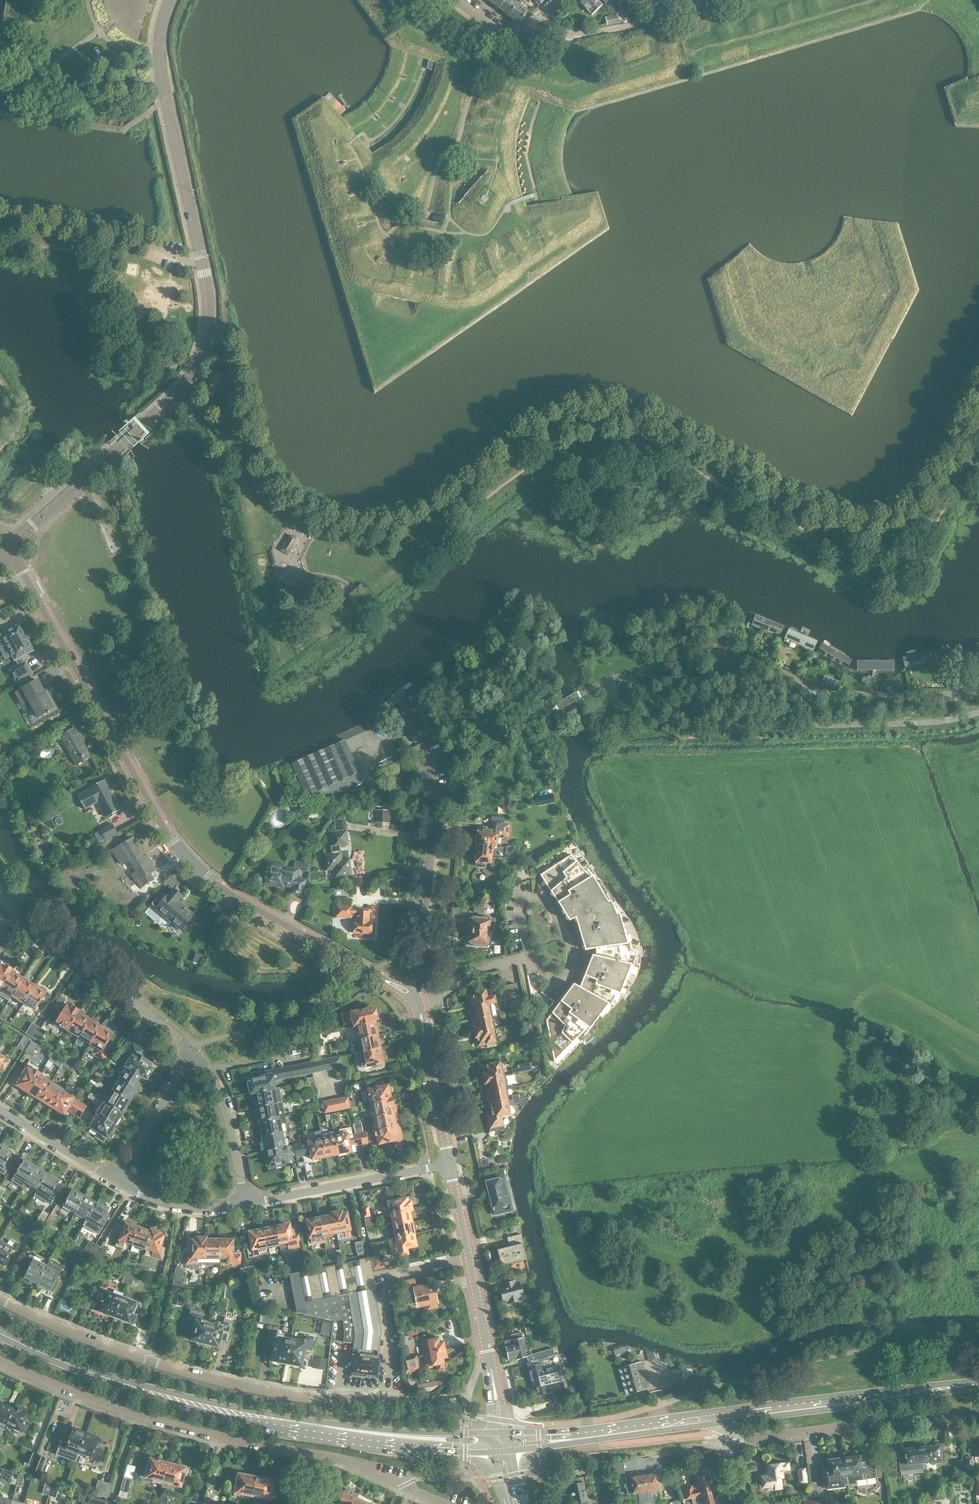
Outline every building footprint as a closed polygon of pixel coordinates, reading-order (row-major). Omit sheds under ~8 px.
[(513,0),(504,0),(498,8),(508,16),(518,3),(513,0)] [(528,11),(522,7),(526,2),(523,0),(520,0),(518,3),(508,16),(518,23),(528,11)] [(592,15),(602,5),(597,1),(598,0),(578,0),(592,15)] [(917,0),(916,0),(915,0),(913,0),(913,1),(913,3),(909,5),(909,2),(903,4),(905,10),(906,11),(906,12),(907,12),(909,11),(910,11),(910,10),(910,9),(910,8),(914,7),(914,8),(915,9),(916,9),(918,9),(918,8),(919,8),(919,7),(920,7),(920,6),(919,4),(919,2),(922,0),(917,0)] [(621,11),(616,15),(622,22),(623,23),(628,18),(621,11)] [(616,15),(605,17),(607,25),(622,22),(616,15)] [(966,82),(964,78),(963,77),(962,77),(962,79),(965,86),(978,80),(978,77),(966,82)] [(458,202),(458,203),(461,206),(486,178),(490,172),(488,170),(468,193),(459,203),(458,202)] [(177,327),(168,328),(152,330),(153,337),(178,334),(177,327)] [(223,376),(213,371),(203,391),(213,396),(223,376)] [(232,389),(225,390),(227,400),(234,398),(232,389)] [(918,523),(925,527),(935,508),(928,504),(918,523)] [(290,535),(280,550),(289,555),(298,540),(290,535)] [(292,579),(284,582),(287,589),(295,587),(292,579)] [(367,589),(362,582),(345,596),(349,602),(367,589)] [(783,626),(755,614),(751,623),(780,635),(783,626)] [(33,650),(19,625),(4,633),(10,643),(6,645),(11,653),(15,651),(19,658),(33,650)] [(814,650),(818,640),(789,628),(783,641),(790,644),(791,640),(814,650)] [(853,659),(822,642),(817,651),(848,668),(853,659)] [(939,647),(902,657),(905,668),(942,658),(939,647)] [(894,659),(858,659),(858,669),(894,669),(894,659)] [(957,671),(960,686),(966,684),(963,670),(957,671)] [(954,687),(960,686),(957,671),(951,673),(954,687)] [(38,717),(56,708),(46,691),(43,692),(36,680),(22,688),(38,717)] [(157,704),(170,705),(171,688),(158,687),(157,704)] [(412,738),(415,743),(433,731),(425,720),(421,723),(405,699),(391,707),(411,738),(412,738)] [(76,764),(90,756),(83,744),(84,744),(75,727),(60,735),(76,764)] [(364,781),(345,739),(293,762),(307,795),(328,785),(332,795),(364,781)] [(92,787),(77,796),(85,809),(99,802),(107,816),(108,816),(109,817),(116,813),(115,812),(119,809),(118,808),(119,807),(116,802),(115,802),(107,787),(108,786),(105,779),(92,786),(92,787)] [(296,804),(294,814),(301,815),(302,805),(296,804)] [(39,822),(44,820),(39,810),(34,813),(39,822)] [(389,812),(377,811),(376,823),(388,824),(389,812)] [(477,828),(475,842),(499,845),(500,837),(505,838),(505,836),(509,836),(510,823),(504,823),(504,817),(492,815),(491,827),(484,826),(484,828),(477,828)] [(112,824),(100,830),(105,839),(117,832),(112,824)] [(346,832),(331,833),(333,846),(331,846),(332,854),(325,854),(326,870),(334,870),(335,877),(351,876),(349,860),(341,861),(340,846),(348,845),(346,832)] [(144,856),(141,850),(133,838),(120,846),(122,850),(128,860),(124,863),(131,874),(136,882),(137,882),(140,888),(153,880),(149,874),(155,870),(146,855),(144,856)] [(505,846),(478,843),(475,865),(486,867),(486,863),(488,863),(488,862),(492,862),(492,857),(504,858),(504,857),(505,846)] [(505,846),(504,857),(515,858),(516,845),(510,845),(505,846)] [(590,878),(571,855),(541,875),(569,921),(576,918),(585,950),(596,949),(596,956),(593,955),(580,988),(574,984),(546,1020),(554,1061),(587,1027),(589,1029),(608,1005),(610,1006),(617,993),(620,994),(631,966),(634,967),(635,959),(633,958),(630,943),(628,943),(619,914),(617,914),(611,901),(608,902),(592,876),(590,878)] [(285,867),(286,864),(267,861),(266,866),(265,866),(263,875),(258,874),(256,874),(254,876),(253,877),(253,879),(255,881),(257,882),(262,883),(262,884),(284,888),(285,887),(292,888),(291,893),(302,896),(305,883),(305,882),(305,881),(304,881),(304,880),(303,880),(297,879),(298,870),(305,871),(307,863),(295,861),(293,869),(285,867)] [(172,891),(169,888),(165,892),(168,894),(161,902),(156,898),(145,913),(159,925),(162,922),(168,927),(172,922),(181,929),(193,915),(177,901),(181,896),(173,890),(172,891)] [(371,933),(371,922),(368,922),(369,909),(351,908),(351,906),(337,906),(336,915),(335,915),(335,917),(337,917),(337,916),(351,917),(351,915),(356,916),(356,921),(355,921),(354,932),(371,933)] [(470,931),(489,933),(490,919),(472,918),(470,931)] [(489,933),(470,931),(469,944),(488,946),(488,945),(490,945),(490,940),(488,940),(489,933)] [(11,972),(10,971),(11,969),(5,965),(4,968),(0,965),(0,989),(11,972)] [(22,979),(11,972),(0,989),(0,995),(8,1000),(11,995),(12,996),(22,979)] [(34,986),(22,979),(12,996),(23,1003),(34,986)] [(499,1002),(506,1000),(509,999),(519,997),(517,984),(503,986),(504,996),(498,997),(499,1002)] [(34,986),(23,1003),(35,1010),(45,993),(34,986)] [(470,1007),(488,1004),(496,1002),(495,996),(487,998),(486,990),(476,992),(477,995),(469,997),(470,1003),(469,1003),(470,1007)] [(470,1007),(472,1019),(491,1016),(488,1004),(470,1007)] [(11,1008),(6,1005),(3,1010),(8,1013),(11,1008)] [(67,1031),(78,1013),(77,1013),(78,1010),(72,1006),(71,1009),(66,1006),(56,1023),(59,1025),(59,1027),(67,1031)] [(373,1010),(372,1007),(363,1009),(363,1008),(352,1010),(352,1012),(341,1014),(344,1025),(352,1023),(353,1026),(355,1026),(375,1022),(375,1019),(377,1019),(375,1009),(373,1010)] [(78,1038),(89,1020),(78,1013),(67,1031),(78,1038)] [(475,1033),(493,1029),(491,1016),(472,1019),(475,1033)] [(90,1046),(96,1035),(101,1027),(89,1020),(78,1038),(76,1043),(80,1046),(83,1041),(90,1046)] [(357,1039),(377,1035),(375,1022),(355,1026),(357,1039)] [(38,1026),(32,1023),(25,1034),(31,1038),(38,1026)] [(510,1026),(511,1030),(511,1032),(523,1029),(522,1024),(510,1026)] [(113,1034),(101,1027),(88,1049),(93,1053),(95,1051),(100,1054),(98,1058),(103,1061),(113,1045),(108,1042),(113,1034)] [(46,1031),(40,1028),(33,1039),(39,1043),(46,1031)] [(493,1029),(475,1033),(476,1037),(478,1037),(479,1045),(487,1043),(488,1047),(497,1046),(496,1042),(498,1041),(496,1029),(493,1029)] [(360,1052),(380,1048),(377,1035),(357,1039),(360,1052)] [(30,1040),(24,1036),(17,1047),(23,1051),(30,1040)] [(67,1043),(61,1040),(58,1046),(64,1049),(67,1043)] [(38,1044),(32,1041),(25,1052),(31,1056),(38,1044)] [(127,1066),(147,1078),(152,1070),(150,1068),(153,1064),(141,1057),(143,1055),(140,1053),(142,1050),(127,1041),(121,1051),(132,1058),(127,1066)] [(380,1048),(360,1052),(363,1066),(370,1064),(371,1070),(384,1068),(380,1048)] [(3,1070),(9,1062),(4,1059),(5,1057),(0,1053),(0,1068),(3,1070)] [(79,1060),(69,1054),(66,1059),(75,1065),(79,1060)] [(333,1057),(335,1068),(341,1067),(339,1056),(333,1057)] [(327,1059),(329,1069),(335,1068),(333,1057),(327,1059)] [(321,1060),(323,1071),(329,1069),(327,1059),(321,1060)] [(316,1072),(323,1071),(321,1060),(314,1061),(316,1072)] [(303,1064),(305,1074),(312,1073),(309,1062),(303,1064)] [(484,1079),(505,1075),(502,1062),(483,1066),(484,1074),(483,1074),(484,1079)] [(518,1068),(519,1072),(531,1070),(530,1063),(517,1065),(518,1068)] [(298,1076),(305,1074),(303,1064),(296,1065),(298,1076)] [(290,1066),(292,1077),(298,1076),(296,1065),(290,1066)] [(28,1093),(39,1076),(40,1074),(26,1066),(18,1078),(21,1080),(17,1086),(28,1093)] [(120,1078),(137,1089),(144,1077),(146,1078),(147,1078),(127,1066),(120,1078)] [(286,1078),(292,1077),(290,1066),(284,1067),(286,1078)] [(253,1093),(272,1089),(274,1089),(272,1081),(286,1078),(284,1067),(253,1073),(254,1078),(250,1079),(251,1083),(248,1083),(250,1094),(253,1093)] [(512,1074),(511,1074),(505,1076),(505,1075),(484,1079),(486,1092),(505,1088),(503,1080),(511,1078),(512,1083),(521,1081),(519,1072),(512,1074)] [(40,1100),(50,1083),(39,1076),(28,1093),(40,1100)] [(112,1090),(129,1101),(137,1089),(120,1078),(112,1090)] [(103,1085),(97,1081),(95,1086),(100,1089),(103,1085)] [(52,1107),(62,1090),(50,1083),(40,1100),(51,1107),(52,1107)] [(369,1103),(390,1099),(388,1086),(382,1087),(381,1084),(373,1086),(374,1089),(367,1090),(369,1103)] [(256,1108),(281,1103),(278,1088),(274,1089),(272,1089),(253,1093),(256,1108)] [(507,1101),(505,1088),(486,1092),(489,1104),(507,1101)] [(74,1098),(62,1090),(51,1107),(52,1107),(56,1110),(56,1111),(56,1113),(57,1114),(58,1115),(59,1115),(61,1114),(62,1113),(63,1114),(74,1098)] [(122,1113),(129,1101),(112,1090),(105,1102),(122,1113)] [(96,1096),(90,1093),(87,1098),(93,1101),(96,1096)] [(522,1107),(528,1099),(526,1096),(519,1098),(519,1099),(513,1100),(507,1101),(489,1104),(491,1116),(489,1117),(491,1130),(503,1127),(501,1115),(510,1113),(508,1105),(519,1103),(522,1107)] [(337,1110),(343,1109),(341,1098),(335,1099),(337,1110)] [(331,1111),(337,1110),(335,1099),(329,1101),(331,1111)] [(391,1102),(390,1099),(369,1103),(360,1105),(355,1106),(357,1112),(358,1112),(371,1109),(372,1117),(394,1112),(396,1111),(394,1105),(393,1105),(392,1102),(391,1102)] [(74,1114),(81,1104),(75,1100),(69,1111),(74,1114)] [(324,1113),(331,1111),(329,1101),(322,1102),(324,1113)] [(98,1114),(115,1124),(122,1113),(105,1102),(98,1114)] [(259,1122),(283,1117),(281,1103),(256,1108),(259,1122)] [(81,1104),(74,1114),(79,1117),(86,1107),(81,1104)] [(394,1112),(372,1117),(375,1130),(397,1125),(398,1125),(397,1118),(396,1118),(394,1112)] [(115,1124),(98,1114),(96,1113),(93,1118),(95,1120),(91,1127),(98,1131),(95,1137),(104,1143),(115,1124)] [(262,1137),(281,1133),(280,1125),(285,1124),(283,1117),(259,1122),(262,1137)] [(398,1131),(397,1125),(375,1130),(373,1131),(374,1136),(377,1136),(378,1143),(394,1140),(395,1147),(402,1145),(400,1131),(398,1131)] [(339,1134),(334,1135),(338,1153),(355,1150),(354,1145),(357,1144),(357,1145),(363,1143),(361,1133),(352,1135),(350,1126),(339,1128),(339,1133),(339,1134)] [(265,1151),(284,1147),(281,1133),(262,1137),(265,1151)] [(325,1156),(321,1138),(321,1135),(316,1136),(317,1139),(308,1141),(308,1142),(300,1143),(302,1156),(311,1154),(312,1159),(325,1156)] [(325,1156),(338,1153),(334,1135),(321,1138),(325,1156)] [(296,1157),(302,1156),(300,1143),(294,1145),(296,1157)] [(0,1145),(0,1146),(0,1172),(4,1174),(10,1164),(7,1162),(12,1152),(0,1145)] [(290,1146),(265,1151),(267,1165),(287,1162),(287,1161),(293,1160),(290,1146)] [(480,1159),(482,1172),(498,1169),(497,1164),(489,1166),(487,1158),(480,1159)] [(25,1184),(36,1167),(24,1159),(14,1175),(21,1179),(20,1181),(25,1184)] [(36,1167),(25,1184),(26,1184),(27,1182),(33,1186),(32,1188),(36,1191),(47,1174),(36,1167)] [(48,1198),(59,1181),(47,1174),(36,1191),(43,1195),(48,1198)] [(505,1177),(486,1182),(489,1193),(490,1192),(491,1196),(489,1197),(491,1205),(492,1205),(493,1208),(492,1208),(492,1210),(493,1210),(494,1215),(513,1210),(508,1192),(507,1192),(505,1186),(507,1186),(505,1177)] [(74,1213),(75,1212),(84,1196),(72,1189),(63,1205),(70,1209),(69,1210),(74,1213)] [(86,1218),(96,1203),(84,1196),(75,1212),(81,1215),(80,1217),(85,1220),(86,1218)] [(391,1214),(412,1209),(410,1202),(407,1203),(406,1198),(382,1203),(384,1209),(389,1208),(391,1214)] [(97,1227),(107,1210),(96,1203),(86,1218),(85,1220),(92,1224),(97,1227)] [(23,1204),(18,1212),(22,1214),(27,1206),(23,1204)] [(407,1223),(411,1222),(409,1211),(412,1210),(412,1209),(391,1214),(393,1226),(407,1223)] [(36,1220),(41,1224),(48,1214),(42,1210),(36,1220)] [(336,1232),(338,1239),(351,1237),(346,1213),(333,1215),(336,1232)] [(50,1215),(43,1225),(49,1229),(55,1218),(50,1215)] [(323,1234),(336,1232),(333,1215),(320,1218),(323,1234)] [(367,1231),(372,1230),(371,1225),(377,1224),(376,1217),(364,1219),(367,1231)] [(315,1236),(323,1234),(320,1218),(307,1220),(310,1235),(307,1236),(309,1245),(317,1244),(315,1236)] [(395,1237),(413,1234),(411,1222),(407,1223),(393,1226),(395,1237)] [(132,1243),(138,1227),(125,1223),(118,1244),(123,1246),(125,1241),(132,1243)] [(289,1224),(276,1227),(279,1243),(287,1242),(288,1249),(294,1248),(289,1224)] [(30,1237),(34,1227),(28,1225),(24,1234),(30,1237)] [(34,1227),(30,1237),(36,1239),(40,1230),(34,1227)] [(145,1247),(150,1232),(138,1227),(132,1243),(145,1247)] [(279,1243),(276,1227),(262,1229),(266,1246),(279,1243)] [(150,1232),(145,1247),(153,1250),(151,1255),(156,1257),(163,1236),(158,1234),(159,1232),(150,1229),(150,1232)] [(249,1232),(252,1247),(247,1248),(249,1257),(259,1255),(259,1254),(267,1253),(265,1246),(266,1246),(262,1229),(249,1232)] [(389,1245),(391,1250),(392,1250),(393,1256),(407,1253),(406,1248),(416,1246),(413,1234),(395,1237),(397,1243),(389,1245)] [(511,1247),(497,1250),(501,1265),(525,1260),(521,1244),(523,1244),(521,1235),(509,1238),(511,1247)] [(205,1238),(197,1238),(197,1240),(192,1240),(191,1254),(185,1254),(185,1264),(190,1264),(190,1268),(197,1268),(197,1264),(205,1264),(205,1265),(205,1240),(205,1238)] [(95,1244),(89,1240),(81,1252),(83,1254),(85,1255),(88,1256),(95,1244)] [(219,1240),(205,1240),(205,1265),(219,1265),(219,1240)] [(219,1240),(219,1265),(220,1265),(220,1260),(227,1260),(227,1263),(240,1263),(240,1253),(233,1253),(233,1240),(219,1240)] [(0,1242),(0,1264),(3,1266),(15,1244),(9,1241),(6,1246),(0,1242)] [(357,1254),(364,1252),(362,1241),(355,1242),(357,1254)] [(95,1256),(100,1247),(95,1244),(88,1256),(93,1257),(94,1256),(95,1256)] [(100,1247),(95,1256),(101,1260),(106,1250),(100,1247)] [(341,1249),(328,1252),(330,1261),(342,1259),(341,1249)] [(76,1250),(70,1262),(77,1266),(83,1254),(81,1252),(76,1250)] [(304,1253),(306,1263),(312,1262),(310,1252),(304,1253)] [(300,1265),(306,1263),(304,1253),(298,1254),(300,1265)] [(37,1284),(46,1266),(39,1263),(40,1259),(34,1256),(24,1277),(30,1279),(29,1280),(37,1284)] [(377,1365),(378,1350),(381,1329),(374,1289),(375,1289),(369,1258),(289,1274),(296,1312),(334,1321),(342,1320),(344,1333),(343,1342),(354,1344),(353,1350),(352,1362),(353,1362),(352,1375),(377,1377),(378,1365),(377,1365)] [(140,1264),(138,1271),(147,1274),(149,1268),(140,1264)] [(46,1266),(37,1284),(45,1288),(46,1287),(51,1290),(61,1269),(55,1266),(53,1270),(46,1266)] [(183,1268),(176,1267),(175,1266),(171,1284),(179,1286),(183,1268)] [(247,1267),(249,1277),(255,1276),(253,1266),(247,1267)] [(243,1278),(249,1277),(247,1267),(240,1268),(243,1278)] [(126,1284),(130,1272),(120,1268),(117,1275),(124,1277),(122,1283),(126,1284)] [(130,1272),(126,1284),(130,1286),(132,1280),(139,1283),(141,1276),(130,1272)] [(516,1281),(503,1284),(504,1287),(500,1288),(504,1302),(508,1301),(509,1304),(520,1301),(519,1298),(523,1297),(520,1285),(522,1284),(522,1283),(526,1282),(525,1279),(527,1279),(526,1274),(515,1276),(516,1281)] [(414,1278),(401,1281),(402,1288),(416,1285),(414,1278)] [(432,1284),(415,1288),(409,1289),(412,1301),(418,1300),(419,1303),(427,1302),(428,1308),(437,1307),(433,1284),(432,1284)] [(223,1286),(220,1297),(229,1299),(231,1288),(223,1286)] [(113,1294),(103,1290),(96,1309),(114,1316),(121,1297),(123,1293),(114,1290),(113,1294)] [(172,1306),(180,1307),(183,1293),(175,1291),(172,1306)] [(135,1303),(121,1297),(114,1316),(133,1323),(136,1314),(132,1312),(135,1303)] [(258,1309),(256,1322),(263,1323),(264,1317),(272,1318),(273,1311),(258,1309)] [(204,1343),(205,1339),(209,1322),(202,1320),(203,1313),(190,1310),(187,1322),(194,1324),(191,1340),(197,1341),(198,1343),(199,1345),(201,1345),(202,1344),(203,1343),(204,1343)] [(205,1339),(204,1343),(205,1343),(206,1345),(207,1347),(208,1347),(210,1346),(211,1345),(218,1346),(222,1331),(230,1332),(232,1320),(224,1319),(223,1323),(218,1322),(217,1324),(209,1322),(205,1339)] [(279,1332),(270,1330),(267,1342),(274,1344),(271,1360),(286,1362),(290,1339),(282,1338),(283,1336),(278,1335),(279,1332)] [(555,1356),(554,1356),(553,1350),(552,1348),(531,1354),(530,1351),(526,1351),(522,1332),(511,1335),(512,1340),(505,1342),(507,1350),(510,1360),(527,1356),(528,1362),(555,1356)] [(290,1339),(286,1362),(301,1365),(304,1349),(311,1350),(313,1338),(303,1336),(302,1340),(298,1339),(297,1341),(290,1339)] [(439,1342),(438,1337),(426,1340),(423,1341),(424,1347),(427,1346),(429,1352),(445,1349),(443,1341),(439,1342)] [(429,1352),(429,1353),(423,1354),(426,1367),(436,1365),(438,1371),(445,1369),(443,1358),(446,1357),(445,1349),(429,1352)] [(655,1353),(646,1351),(648,1358),(653,1359),(655,1353)] [(554,1356),(528,1362),(527,1363),(532,1387),(535,1386),(537,1394),(532,1396),(534,1404),(543,1402),(541,1393),(564,1388),(557,1358),(557,1355),(555,1356),(554,1356)] [(404,1359),(403,1361),(406,1373),(418,1370),(414,1356),(404,1359)] [(649,1388),(644,1370),(642,1362),(621,1367),(622,1369),(620,1369),(621,1374),(623,1374),(629,1394),(649,1388)] [(615,1368),(596,1373),(598,1378),(617,1373),(615,1368)] [(444,1386),(443,1380),(435,1381),(418,1385),(420,1392),(426,1391),(431,1390),(437,1388),(444,1386)] [(14,1409),(1,1403),(0,1406),(0,1427),(5,1429),(7,1424),(14,1409)] [(16,1405),(14,1409),(7,1424),(25,1432),(28,1425),(23,1423),(28,1411),(16,1405)] [(79,1454),(86,1433),(73,1428),(70,1438),(62,1435),(58,1447),(79,1454)] [(100,1438),(86,1433),(79,1454),(99,1462),(104,1450),(96,1448),(100,1438)] [(923,1449),(925,1463),(932,1462),(933,1465),(942,1464),(945,1461),(945,1458),(942,1456),(941,1447),(923,1449)] [(917,1463),(925,1463),(923,1449),(905,1450),(906,1455),(900,1456),(901,1472),(918,1470),(917,1463)] [(29,1450),(24,1461),(32,1465),(36,1453),(29,1450)] [(39,1454),(31,1473),(39,1476),(47,1457),(39,1454)] [(852,1458),(852,1456),(846,1457),(849,1483),(857,1482),(857,1481),(883,1478),(882,1466),(871,1467),(870,1462),(868,1461),(865,1461),(865,1457),(852,1458)] [(889,1470),(898,1469),(896,1456),(888,1457),(889,1470)] [(849,1486),(849,1483),(846,1457),(839,1458),(839,1460),(827,1461),(827,1465),(825,1466),(823,1468),(825,1488),(849,1486)] [(162,1486),(168,1463),(149,1458),(147,1466),(145,1465),(142,1476),(161,1481),(160,1485),(161,1485),(161,1486),(162,1486)] [(168,1463),(162,1486),(172,1489),(173,1485),(181,1487),(184,1475),(186,1476),(188,1469),(168,1463)] [(782,1470),(789,1470),(789,1464),(769,1466),(770,1476),(763,1477),(764,1487),(773,1486),(773,1490),(782,1489),(781,1478),(783,1478),(782,1470)] [(5,1468),(0,1477),(0,1478),(6,1482),(13,1471),(5,1468)] [(806,1469),(799,1470),(799,1476),(800,1484),(808,1483),(806,1469)] [(692,1497),(710,1493),(705,1473),(696,1475),(698,1482),(696,1482),(698,1490),(693,1491),(691,1486),(684,1488),(687,1498),(692,1497)] [(252,1499),(256,1477),(236,1474),(235,1481),(237,1481),(235,1493),(250,1496),(250,1499),(252,1499)] [(647,1503),(651,1503),(660,1503),(659,1489),(657,1474),(644,1475),(647,1503)] [(626,1477),(626,1483),(625,1484),(625,1485),(624,1486),(625,1487),(626,1488),(627,1488),(627,1494),(639,1493),(640,1503),(647,1503),(643,1475),(626,1477)] [(584,1482),(583,1476),(569,1479),(574,1503),(588,1503),(584,1482)] [(125,1477),(119,1496),(127,1499),(132,1479),(125,1477)] [(276,1481),(256,1477),(252,1499),(255,1500),(255,1497),(271,1500),(273,1488),(275,1489),(276,1481)] [(51,1483),(48,1494),(56,1497),(59,1482),(52,1480),(51,1483)] [(107,1497),(111,1484),(99,1481),(95,1494),(107,1497)] [(48,1494),(51,1483),(45,1482),(42,1493),(48,1494)] [(812,1498),(823,1497),(822,1482),(810,1484),(812,1498)] [(343,1493),(339,1503),(342,1503),(369,1503),(343,1493)] [(692,1497),(693,1503),(695,1503),(698,1503),(701,1503),(702,1503),(713,1503),(710,1493),(692,1497)]
